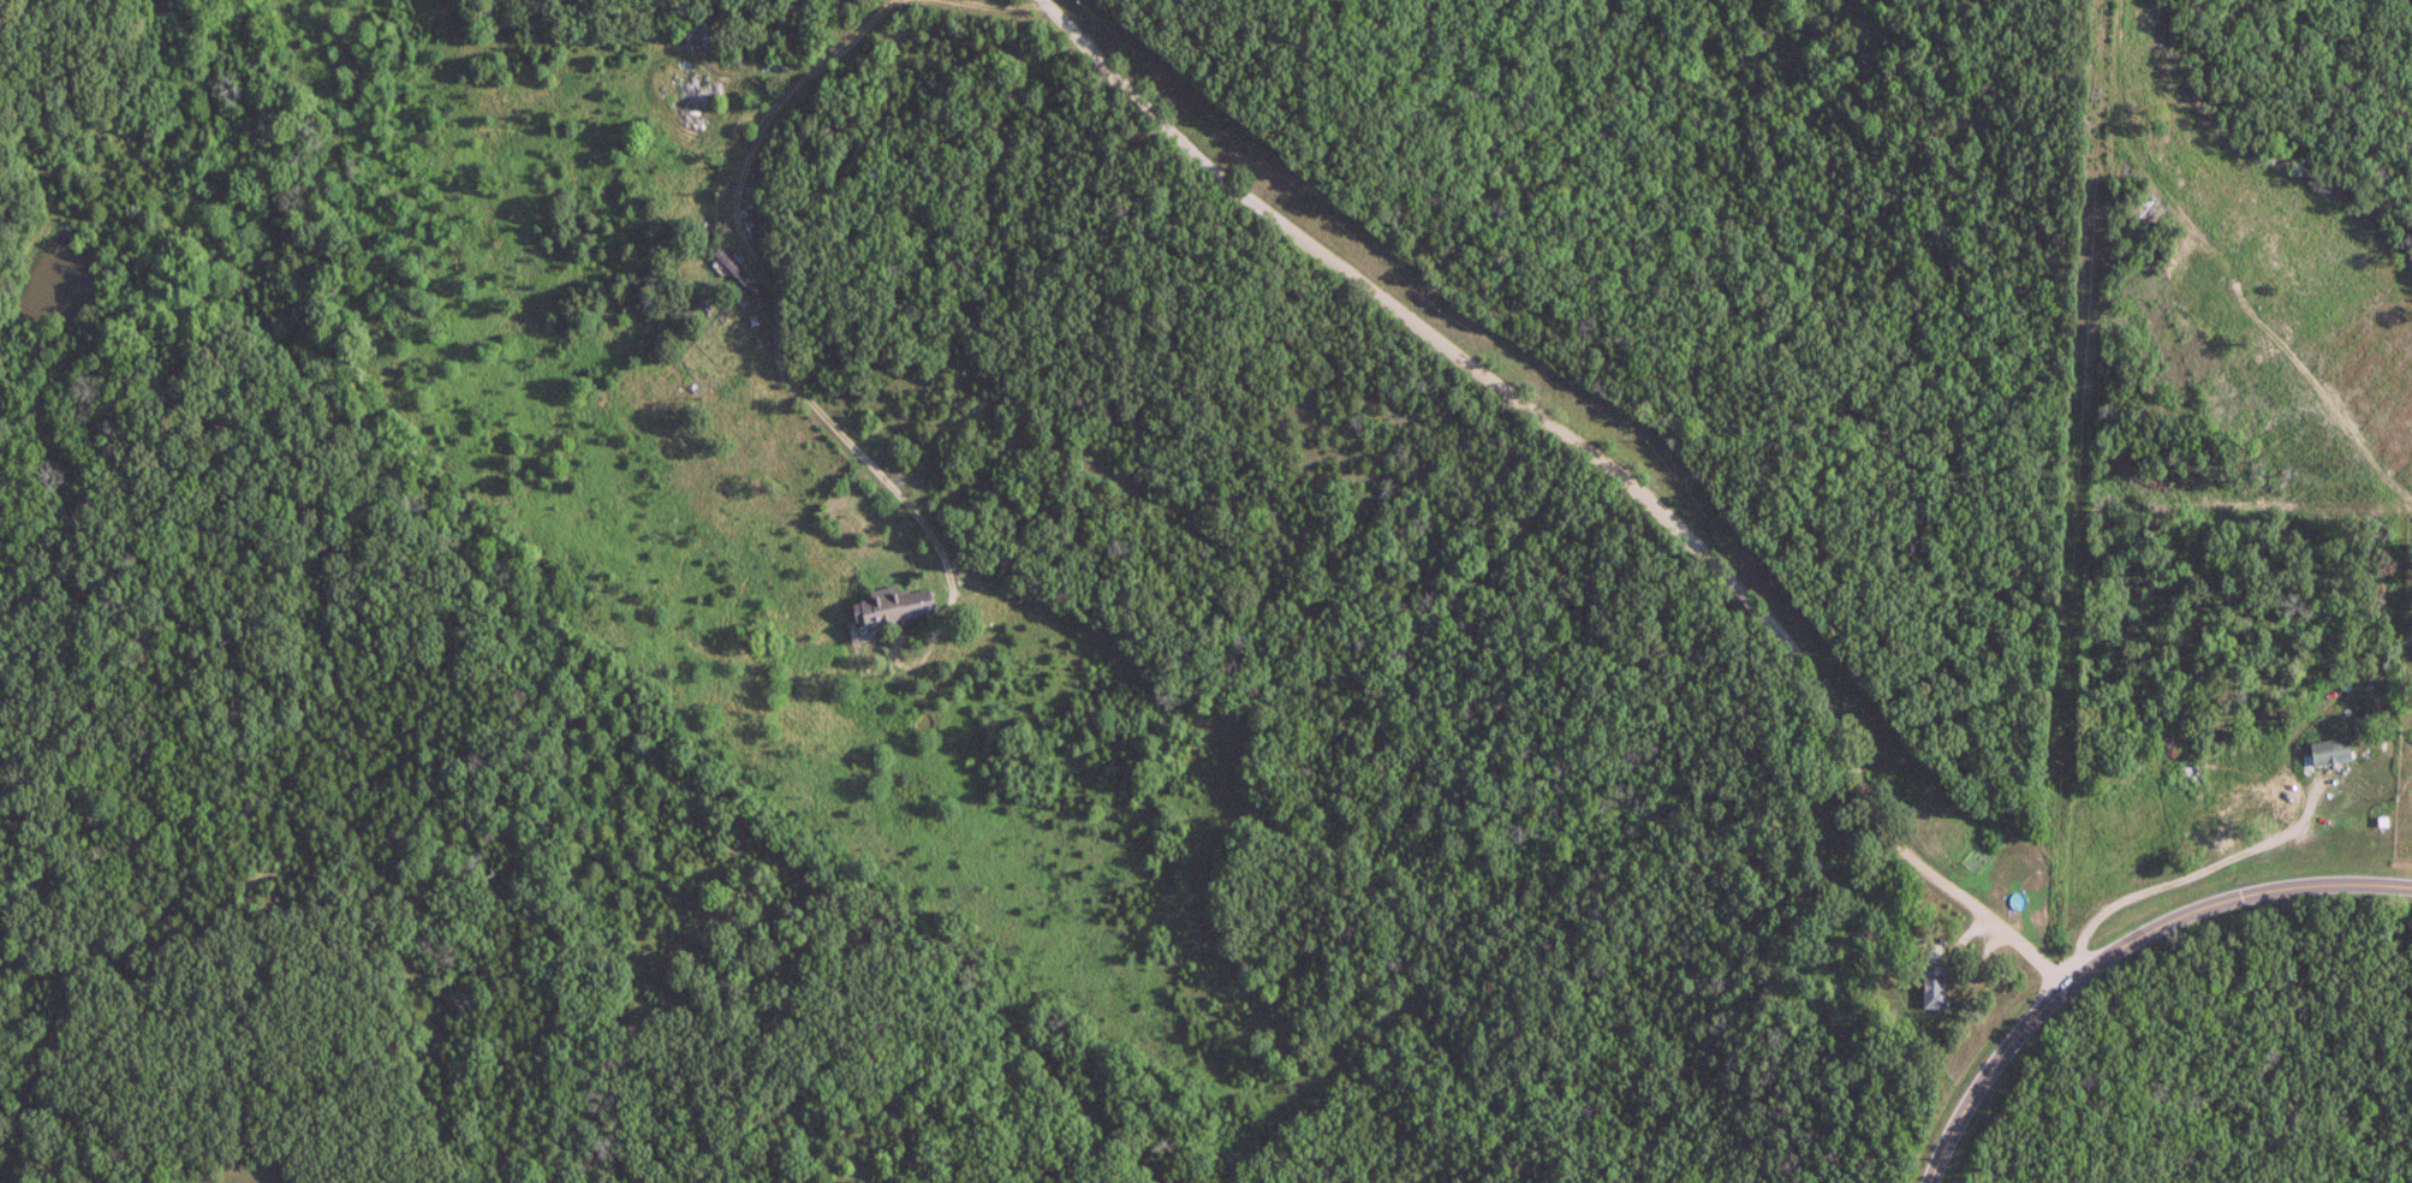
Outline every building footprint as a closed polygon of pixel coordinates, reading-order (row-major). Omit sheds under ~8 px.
[(702,18),(686,16),(682,47),(698,49),(702,18)] [(711,255),(753,298),(763,288),(721,245),(711,255)] [(931,588),(899,593),(898,586),(871,590),(873,600),(855,603),(859,627),(935,614),(931,588)] [(1924,1008),(1947,1008),(1947,971),(1924,971),(1924,1008)]
